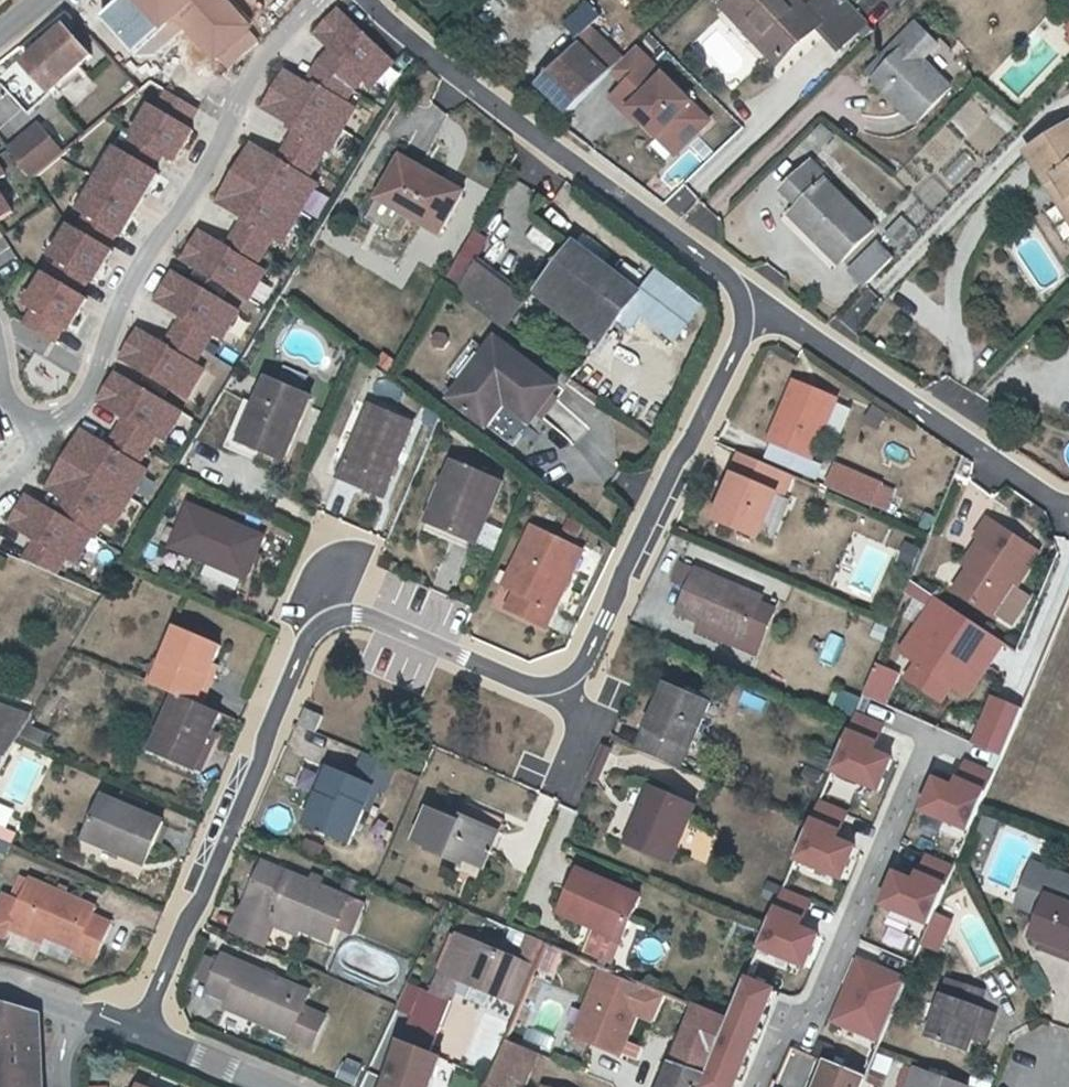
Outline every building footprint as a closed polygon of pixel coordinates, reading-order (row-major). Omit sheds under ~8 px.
[(167,27),(180,15),(192,29),(218,59),(221,56),(228,66),(259,38),(251,29),(253,28),(229,0),(143,0),(167,27)] [(803,11),(793,0),(731,0),(724,7),(776,62),(816,24),(837,47),(864,22),(858,16),(842,0),(815,0),(803,11)] [(590,29),(602,17),(589,3),(566,27),(579,40),(590,29)] [(412,58),(342,13),(14,525),(40,542),(29,558),(61,578),(72,560),(86,569),(412,58)] [(861,69),(872,79),(922,24),(912,14),(861,69)] [(180,15),(167,27),(179,40),(192,29),(180,15)] [(26,61),(52,90),(60,83),(63,87),(85,67),(81,63),(93,53),(68,24),(26,61)] [(921,55),(937,38),(922,24),(872,79),(915,119),(948,83),(921,55)] [(623,61),(590,29),(579,40),(583,44),(581,46),(609,72),(611,74),(623,61)] [(569,112),(609,72),(581,46),(542,85),(569,112)] [(710,121),(641,48),(616,72),(625,82),(612,94),(640,124),(647,117),(679,150),(710,121)] [(118,65),(72,104),(90,125),(136,86),(118,65)] [(201,113),(167,93),(133,148),(163,166),(168,157),(183,165),(203,133),(193,127),(201,113)] [(40,175),(67,152),(44,124),(17,147),(40,175)] [(1036,155),(1068,206),(1068,133),(1036,155)] [(99,217),(95,224),(112,234),(115,228),(131,237),(168,175),(122,148),(86,210),(99,217)] [(444,232),(468,191),(407,154),(382,195),(444,232)] [(809,165),(782,194),(798,209),(789,220),(837,264),(872,227),(809,165)] [(16,213),(0,187),(0,223),(16,213)] [(68,261),(60,274),(90,291),(98,277),(109,283),(129,248),(79,219),(58,255),(68,261)] [(895,246),(912,231),(899,220),(884,235),(895,246)] [(8,281),(29,263),(9,238),(0,245),(0,272),(8,281)] [(582,242),(552,285),(616,328),(626,313),(645,286),(582,242)] [(850,274),(864,289),(894,259),(879,244),(850,274)] [(516,328),(538,296),(485,262),(464,293),(516,328)] [(38,312),(31,325),(60,342),(69,328),(79,334),(100,299),(49,270),(28,306),(38,312)] [(616,328),(552,285),(546,294),(609,337),(616,328)] [(645,286),(626,313),(641,323),(660,297),(645,286)] [(456,398),(492,425),(517,444),(536,421),(562,386),(501,338),(492,351),(479,341),(453,374),(466,384),(456,398)] [(288,458),(314,396),(272,377),(255,415),(244,439),(267,449),(288,458)] [(819,461),(845,401),(800,382),(774,441),(819,461)] [(384,496),(417,424),(375,404),(342,476),(384,496)] [(244,439),(255,415),(244,411),(229,445),(263,460),(267,449),(244,439)] [(12,441),(0,416),(0,453),(12,441)] [(802,477),(743,452),(734,474),(738,476),(718,520),(764,539),(782,494),(783,493),(779,491),(783,481),(797,488),(802,477)] [(443,480),(435,500),(439,502),(430,521),(478,543),(505,481),(457,460),(447,482),(443,480)] [(880,507),(889,488),(842,468),(833,487),(880,507)] [(783,493),(782,494),(792,498),(797,488),(783,481),(779,491),(783,493)] [(248,578),(267,535),(194,502),(175,543),(213,561),(244,576),(248,578)] [(980,562),(972,574),(979,578),(964,601),(997,623),(1040,559),(991,523),(979,542),(984,545),(974,559),(980,562)] [(535,527),(507,588),(517,593),(509,611),(547,629),(584,550),(535,527)] [(915,569),(922,547),(903,541),(896,563),(915,569)] [(980,562),(974,559),(967,570),(972,574),(980,562)] [(239,588),(244,576),(213,561),(208,573),(239,588)] [(689,561),(681,578),(696,585),(684,610),(706,621),(748,639),(765,602),(767,596),(689,561)] [(979,578),(972,574),(957,596),(964,601),(979,578)] [(1032,603),(1018,593),(998,623),(1013,632),(1032,603)] [(1013,644),(940,596),(904,652),(919,662),(908,678),(947,704),(957,690),(975,702),(1013,644)] [(748,639),(706,621),(703,629),(760,655),(781,609),(765,602),(748,639)] [(163,685),(181,693),(206,704),(222,668),(218,665),(226,648),(182,627),(164,664),(172,667),(163,685)] [(816,662),(830,667),(840,639),(826,634),(816,662)] [(903,672),(880,664),(869,693),(892,702),(903,672)] [(643,750),(685,769),(694,749),(697,750),(717,705),(676,686),(656,730),(652,729),(643,750)] [(827,705),(851,714),(857,697),(834,688),(827,705)] [(226,713),(206,704),(181,693),(163,729),(170,733),(161,750),(206,771),(224,733),(219,730),(226,713)] [(1027,710),(997,697),(978,743),(1008,755),(1027,710)] [(0,704),(0,770),(1,770),(5,765),(23,732),(34,716),(0,704)] [(306,709),(300,724),(316,731),(322,716),(306,709)] [(888,726),(864,714),(840,772),(889,794),(904,761),(888,753),(888,726)] [(31,736),(48,743),(52,733),(36,725),(31,736)] [(398,767),(367,753),(354,781),(327,768),(315,793),(319,796),(305,825),(348,844),(363,811),(370,813),(379,792),(385,795),(398,767)] [(974,829),(1000,771),(975,762),(955,780),(939,774),(924,807),(974,829)] [(674,866),(700,809),(654,788),(629,845),(674,866)] [(147,861),(166,819),(107,793),(88,834),(147,861)] [(435,845),(432,848),(466,864),(468,860),(486,867),(508,819),(474,804),(466,821),(436,807),(421,838),(435,845)] [(850,816),(826,804),(802,863),(851,885),(866,851),(850,844),(850,816)] [(1000,826),(989,822),(984,834),(995,838),(1000,826)] [(932,926),(958,868),(933,859),(914,877),(897,871),(882,904),(932,926)] [(1068,952),(1068,872),(1039,860),(1018,910),(1042,920),(1034,938),(1048,944),(1068,952)] [(235,935),(262,947),(273,924),(269,922),(272,914),(300,927),(332,941),(349,898),(266,862),(235,935)] [(22,895),(32,874),(24,870),(15,891),(22,895)] [(566,913),(602,930),(628,941),(648,897),(586,871),(566,913)] [(22,895),(15,891),(6,887),(0,902),(0,928),(10,932),(14,924),(18,915),(48,929),(80,943),(78,947),(96,955),(113,917),(95,909),(98,902),(32,874),(22,895)] [(814,904),(791,892),(766,951),(815,973),(830,939),(814,932),(814,904)] [(942,933),(950,937),(957,919),(941,913),(934,930),(927,945),(935,949),(942,933)] [(300,927),(272,914),(269,922),(273,924),(296,935),(300,927)] [(18,915),(14,924),(44,938),(48,929),(18,915)] [(628,941),(602,930),(599,935),(625,948),(628,941)] [(942,933),(935,949),(944,952),(950,937),(942,933)] [(444,973),(450,976),(466,939),(460,936),(444,973)] [(539,969),(540,965),(544,957),(550,942),(533,936),(522,962),(466,939),(450,976),(457,979),(523,1006),(539,969)] [(555,972),(565,948),(550,942),(544,957),(540,965),(555,972)] [(1048,944),(1046,950),(1068,959),(1068,952),(1048,944)] [(208,955),(199,976),(212,982),(221,960),(208,955)] [(221,960),(212,982),(208,990),(229,999),(226,1006),(291,1035),(289,1038),(311,1047),(325,1016),(303,1007),(309,992),(224,955),(221,960)] [(909,977),(863,958),(835,1025),(882,1044),(909,977)] [(670,995),(601,968),(573,1040),(625,1060),(641,1018),(659,1024),(670,995)] [(457,979),(450,976),(444,973),(441,972),(432,993),(448,1000),(457,979)] [(988,1007),(994,991),(956,976),(933,1036),(975,1054),(981,1037),(993,1042),(1004,1012),(988,1007)] [(756,979),(714,1086),(746,1086),(784,990),(756,979)] [(426,991),(423,1000),(429,1003),(447,1013),(452,1001),(448,1000),(432,993),(426,991)] [(429,1003),(423,1000),(395,1072),(431,1086),(441,1059),(431,1053),(447,1013),(429,1003)] [(679,1054),(714,1069),(721,1052),(735,1017),(700,1002),(679,1054)] [(0,1006),(0,1079),(3,1079),(3,1086),(42,1086),(39,1016),(0,1006)] [(364,1068),(377,1040),(363,1032),(349,1060),(364,1068)] [(489,1086),(522,1086),(538,1048),(509,1036),(489,1086)] [(714,1069),(679,1054),(666,1086),(706,1086),(714,1069)] [(835,1056),(822,1086),(866,1086),(873,1072),(835,1056)] [(943,1075),(923,1067),(916,1086),(938,1086),(943,1075)] [(395,1072),(389,1086),(431,1086),(395,1072)] [(975,1086),(943,1075),(938,1086),(975,1086)]
